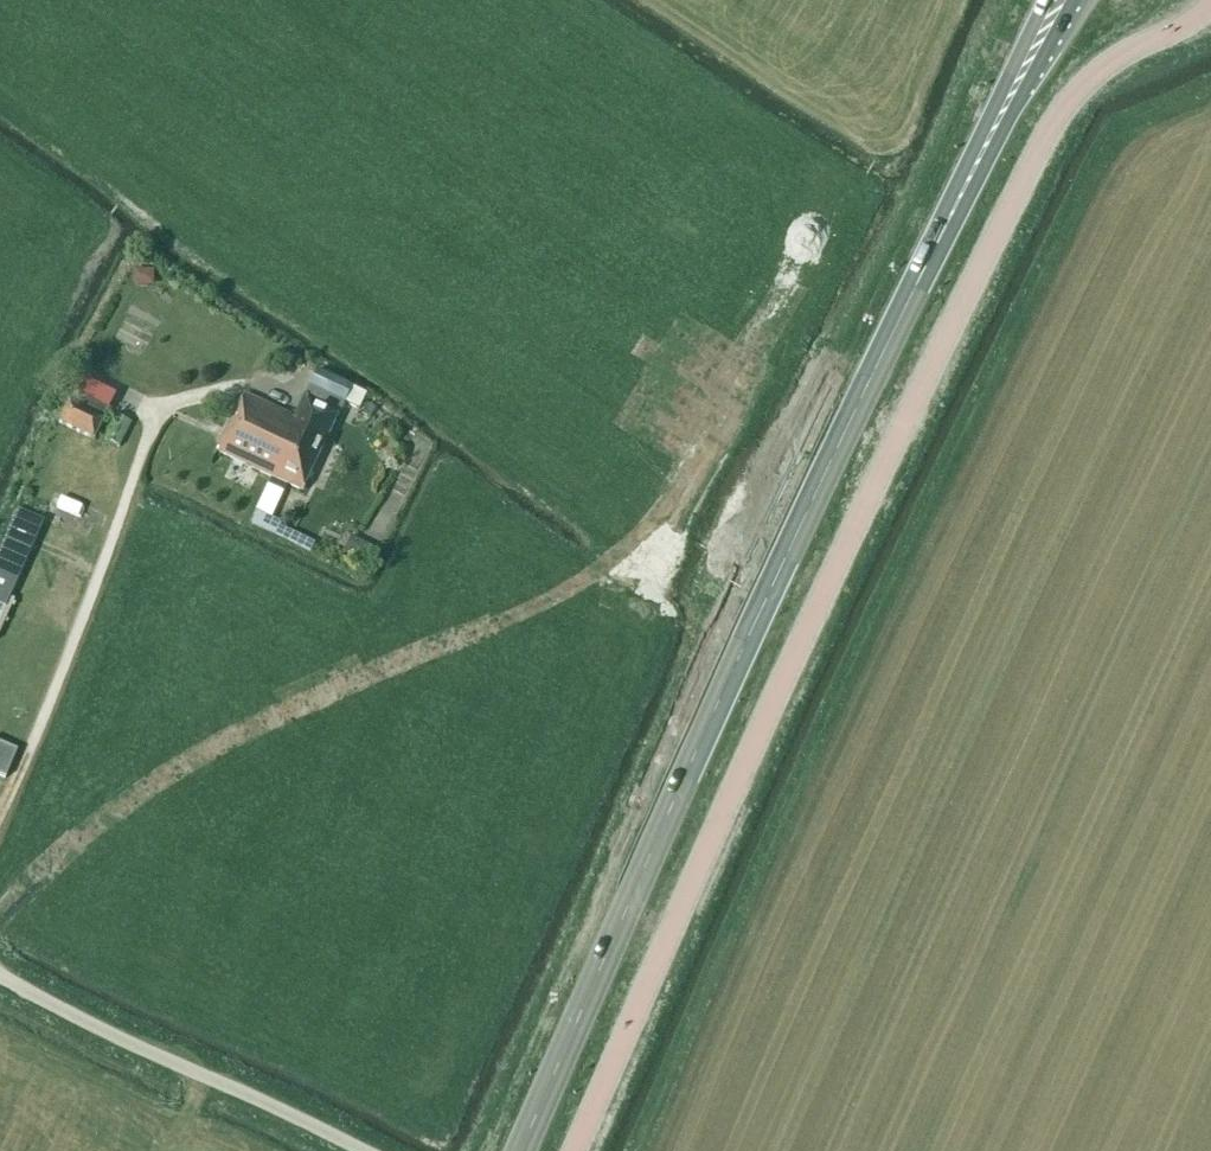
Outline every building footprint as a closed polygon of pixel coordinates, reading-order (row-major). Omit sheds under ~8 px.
[(133,286),(154,287),(154,272),(133,272),(133,286)] [(282,414),(281,413),(278,428),(293,436),(289,446),(295,449),(293,453),(316,464),(340,414),(353,388),(317,371),(304,396),(307,398),(296,420),(282,413),(282,414)] [(109,411),(75,394),(60,423),(94,441),(109,411)] [(218,451),(272,477),(274,478),(289,446),(293,436),(278,428),(281,413),(282,414),(282,413),(246,396),(238,412),(237,412),(218,451)] [(131,424),(116,416),(104,440),(119,447),(131,424)] [(289,446),(274,478),(272,477),(256,510),(257,511),(251,525),(311,553),(315,543),(281,527),(283,523),(271,518),(287,484),(303,492),(316,464),(293,453),(295,449),(289,446)] [(42,519),(54,492),(31,482),(19,509),(42,519)] [(6,608),(44,522),(18,511),(0,552),(0,606),(6,608)] [(363,563),(372,547),(352,536),(343,553),(363,563)] [(6,779),(18,752),(0,744),(0,776),(6,779)]
